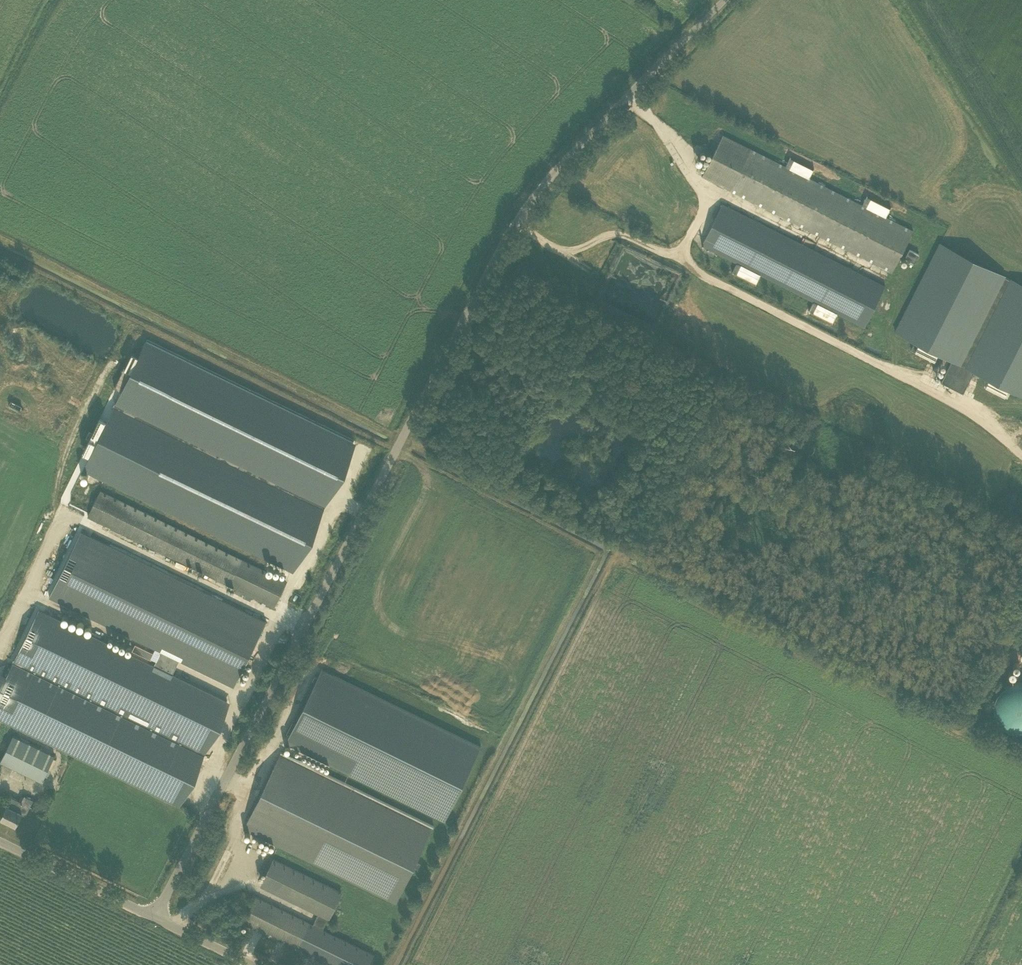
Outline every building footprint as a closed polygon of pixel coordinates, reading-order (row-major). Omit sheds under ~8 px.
[(913,230),(750,148),(723,134),(702,175),(892,271),(913,230)] [(865,326),(885,285),(722,203),(702,244),(865,326)] [(1021,395),(1021,285),(940,244),(896,332),(1021,395)] [(905,257),(914,262),(919,253),(909,248),(905,257)] [(146,339),(83,469),(291,570),(354,441),(146,339)] [(962,388),(970,371),(948,361),(941,378),(962,388)] [(88,516),(230,585),(237,588),(235,592),(242,595),(243,591),(273,606),(286,580),(243,559),(101,490),(88,516)] [(265,626),(267,622),(81,532),(50,596),(116,628),(124,632),(161,650),(180,659),(234,686),(264,625),(265,626)] [(173,674),(180,659),(161,650),(154,665),(39,609),(2,685),(0,689),(0,717),(177,804),(227,700),(173,674)] [(133,649),(152,659),(152,658),(151,657),(154,652),(136,643),(133,649)] [(481,746),(322,668),(318,677),(315,675),(301,702),(305,704),(303,707),(300,705),(287,732),(290,734),(286,742),(445,820),(481,746)] [(996,694),(994,697),(993,700),(993,703),(992,707),(993,710),(993,713),(994,716),(995,719),(997,722),(999,724),(1001,726),(1004,728),(1007,730),(1010,731),(1013,732),(1016,732),(1019,732),(1021,732),(1021,682),(1020,681),(1017,681),(1014,682),(1010,682),(1007,683),(1005,685),(1002,687),(1000,689),(997,692),(996,694)] [(42,781),(45,775),(48,776),(57,759),(54,758),(55,755),(24,740),(13,735),(1,761),(42,781)] [(244,828),(396,902),(432,828),(280,754),(244,828)] [(25,795),(22,802),(11,796),(0,818),(16,825),(22,813),(26,815),(33,799),(25,795)] [(323,929),(329,919),(330,919),(343,892),(275,859),(262,886),(319,914),(314,924),(256,896),(244,922),(331,964),(369,964),(374,954),(323,929)]
